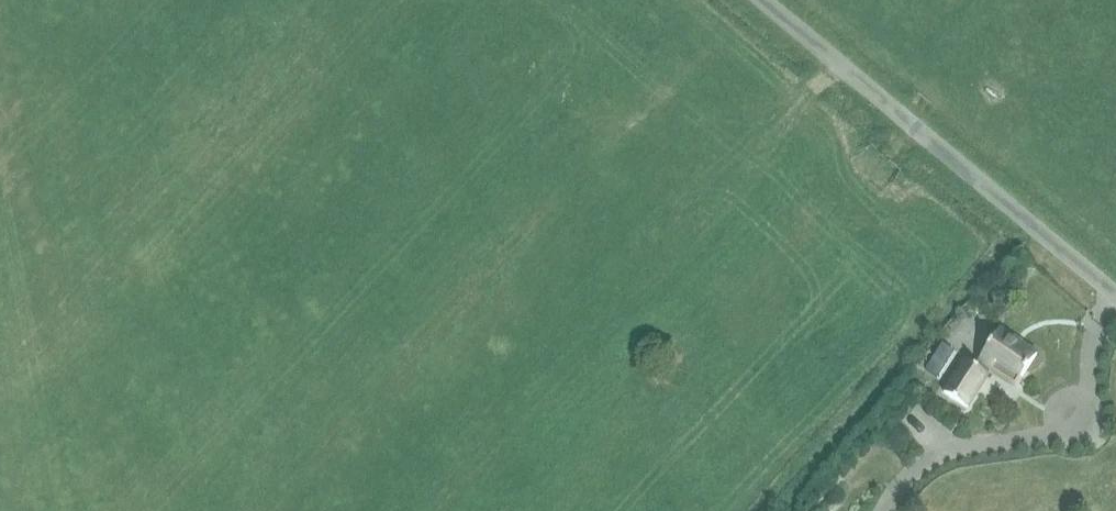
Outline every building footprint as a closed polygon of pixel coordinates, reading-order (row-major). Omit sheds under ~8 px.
[(963,361),(943,393),(969,410),(990,378),(982,373),(986,368),(992,372),(1016,388),(1021,380),(1037,355),(1020,344),(1017,349),(1008,343),(1011,338),(1000,331),(980,362),(979,361),(978,362),(974,368),(963,361)]
